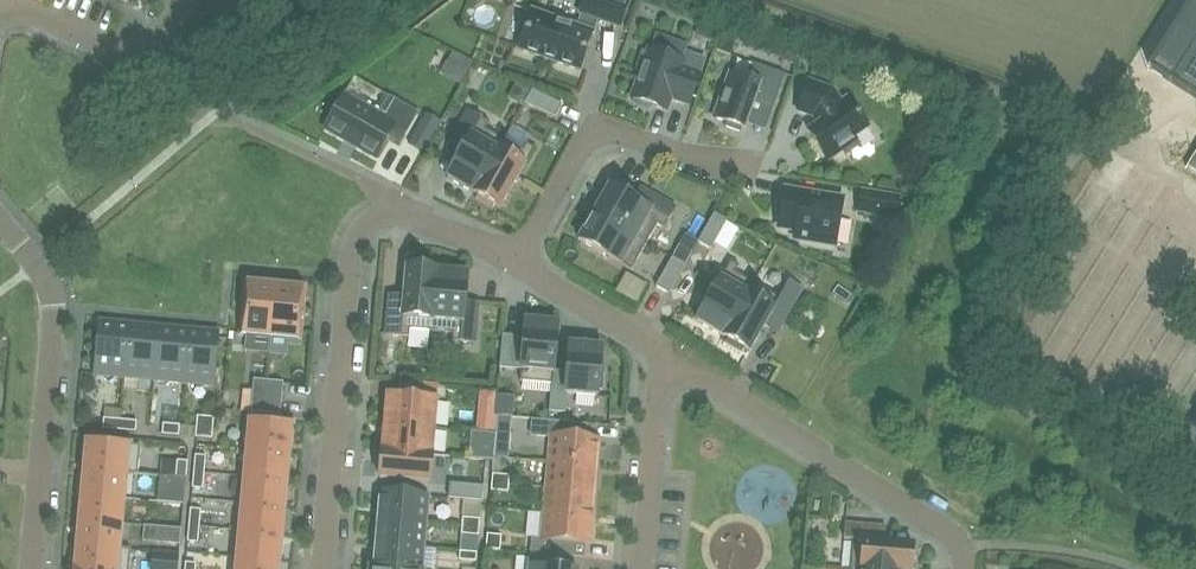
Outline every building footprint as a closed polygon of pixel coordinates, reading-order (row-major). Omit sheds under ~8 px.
[(531,11),(518,48),(579,70),(592,33),(591,32),(596,19),(619,27),(628,0),(583,0),(579,13),(582,14),(577,27),(531,11)] [(721,29),(701,22),(696,37),(715,44),(721,29)] [(716,51),(730,56),(737,38),(723,33),(716,51)] [(1171,81),(1195,97),(1195,41),(1171,81)] [(688,105),(705,59),(685,52),(682,61),(648,49),(646,53),(642,52),(636,70),(640,71),(630,98),(634,99),(632,104),(650,110),(652,106),(666,111),(671,99),(688,105)] [(785,75),(753,63),(747,79),(729,73),(713,117),(726,122),(725,127),(739,132),(741,127),(744,128),(753,103),(772,110),(785,75)] [(841,101),(833,89),(808,80),(797,111),(812,116),(817,124),(807,130),(828,161),(843,150),(845,154),(859,145),(854,138),(868,128),(846,98),(841,101)] [(561,104),(532,91),(526,104),(555,117),(561,104)] [(358,146),(376,156),(388,136),(400,143),(417,112),(388,96),(377,116),(343,96),(325,127),(343,138),(343,139),(344,139),(345,137),(358,144),(356,146),(357,147),(358,146)] [(473,192),(504,139),(485,129),(489,122),(468,110),(452,139),(464,146),(447,177),(473,192)] [(426,113),(408,143),(423,151),(440,121),(426,113)] [(504,139),(473,192),(478,195),(476,199),(492,208),(495,204),(500,208),(535,148),(526,143),(522,150),(504,139)] [(1186,167),(1195,174),(1195,151),(1186,167)] [(593,212),(646,243),(657,224),(664,228),(675,208),(647,191),(640,204),(608,186),(593,212)] [(785,190),(783,198),(778,197),(774,219),(780,220),(778,227),(796,230),(794,239),(834,245),(842,200),(785,190)] [(898,197),(861,191),(858,210),(895,217),(898,197)] [(646,243),(593,212),(578,240),(631,270),(646,243)] [(727,221),(714,213),(698,241),(710,249),(727,221)] [(685,264),(672,257),(655,286),(668,293),(685,264)] [(723,336),(753,282),(735,272),(738,265),(730,260),(696,320),(723,336)] [(431,331),(436,270),(431,269),(432,265),(413,263),(412,268),(406,267),(402,303),(388,301),(385,335),(409,337),(410,329),(431,331)] [(467,272),(436,270),(431,331),(452,333),(451,340),(475,343),(478,310),(464,308),(467,272)] [(779,297),(753,282),(723,336),(727,338),(725,342),(742,351),(744,348),(750,351),(768,320),(780,327),(802,288),(788,280),(779,297)] [(275,286),(247,283),(242,334),(270,336),(275,286)] [(298,339),(302,288),(275,286),(270,336),(298,339)] [(525,319),(520,380),(551,383),(552,383),(552,377),(557,322),(551,322),(552,318),(533,316),(532,320),(525,319)] [(128,328),(98,325),(93,375),(124,378),(128,328)] [(153,381),(158,330),(128,328),(124,378),(153,381)] [(183,384),(188,333),(158,330),(153,381),(183,384)] [(214,387),(219,336),(188,333),(183,384),(214,387)] [(517,335),(502,334),(499,367),(514,368),(517,335)] [(601,346),(570,343),(566,379),(552,377),(552,383),(551,383),(549,410),(565,412),(567,393),(597,396),(598,389),(602,389),(604,370),(599,369),(601,346)] [(283,382),(253,379),(252,396),(282,399),(283,382)] [(387,395),(384,423),(434,427),(438,385),(424,384),(422,398),(387,395)] [(480,392),(478,414),(495,415),(497,393),(480,392)] [(280,415),(282,399),(252,396),(250,412),(280,415)] [(548,436),(552,411),(537,409),(533,434),(548,436)] [(213,418),(197,416),(196,426),(212,428),(213,418)] [(496,430),(510,431),(511,417),(497,416),(496,430)] [(119,430),(120,420),(103,418),(102,429),(119,430)] [(136,421),(120,420),(119,430),(135,432),(136,421)] [(292,424),(249,420),(247,449),(289,453),(292,424)] [(384,423),(382,450),(432,454),(434,427),(384,423)] [(178,436),(179,425),(163,424),(162,434),(178,436)] [(211,439),(212,428),(196,426),(195,437),(211,439)] [(495,434),(479,432),(478,440),(495,441),(495,434)] [(548,462),(597,466),(600,440),(550,435),(548,462)] [(137,474),(140,445),(87,440),(84,469),(126,473),(137,474)] [(244,476),(286,480),(289,453),(247,449),(244,476)] [(432,454),(382,450),(379,478),(429,482),(432,454)] [(206,456),(195,455),(193,472),(204,473),(206,456)] [(186,478),(187,462),(177,461),(175,477),(186,478)] [(548,462),(545,487),(595,492),(597,466),(548,462)] [(84,469),(82,494),(124,498),(126,473),(84,469)] [(203,489),(204,473),(193,472),(192,488),(203,489)] [(492,474),(491,482),(509,484),(509,475),(492,474)] [(242,503),(284,507),(286,480),(244,476),(242,503)] [(175,477),(171,477),(170,497),(184,498),(186,478),(175,477)] [(509,484),(491,482),(491,491),(508,492),(509,484)] [(482,486),(449,483),(448,498),(481,501),(482,486)] [(545,487),(543,513),(593,517),(595,492),(545,487)] [(378,491),(376,517),(425,521),(428,496),(378,491)] [(82,494),(79,519),(121,523),(124,498),(82,494)] [(239,530),(281,534),(284,507),(242,503),(239,530)] [(201,510),(190,509),(188,526),(199,527),(201,510)] [(593,517),(543,513),(541,540),(590,544),(593,517)] [(425,521),(376,517),(374,542),(423,547),(425,521)] [(479,519),(462,518),(462,526),(479,527),(479,519)] [(79,519),(77,545),(119,549),(121,523),(79,519)] [(916,551),(912,551),(912,544),(876,541),(878,527),(845,524),(843,540),(851,541),(849,568),(914,568),(916,551)] [(156,542),(179,544),(181,529),(157,526),(156,542)] [(198,543),(199,527),(188,526),(187,542),(198,543)] [(461,534),(478,536),(479,527),(462,526),(461,534)] [(279,561),(281,534),(239,530),(237,557),(279,561)] [(487,534),(485,549),(500,551),(501,536),(487,534)] [(374,542),(371,568),(383,568),(421,568),(423,547),(374,542)] [(75,568),(128,568),(130,550),(119,549),(77,545),(75,568)] [(476,553),(460,552),(459,560),(476,562),(476,553)] [(178,555),(164,553),(162,568),(177,568),(178,555)] [(562,556),(530,553),(528,568),(561,568),(562,556)] [(279,561),(237,557),(236,568),(278,568),(279,561)]
